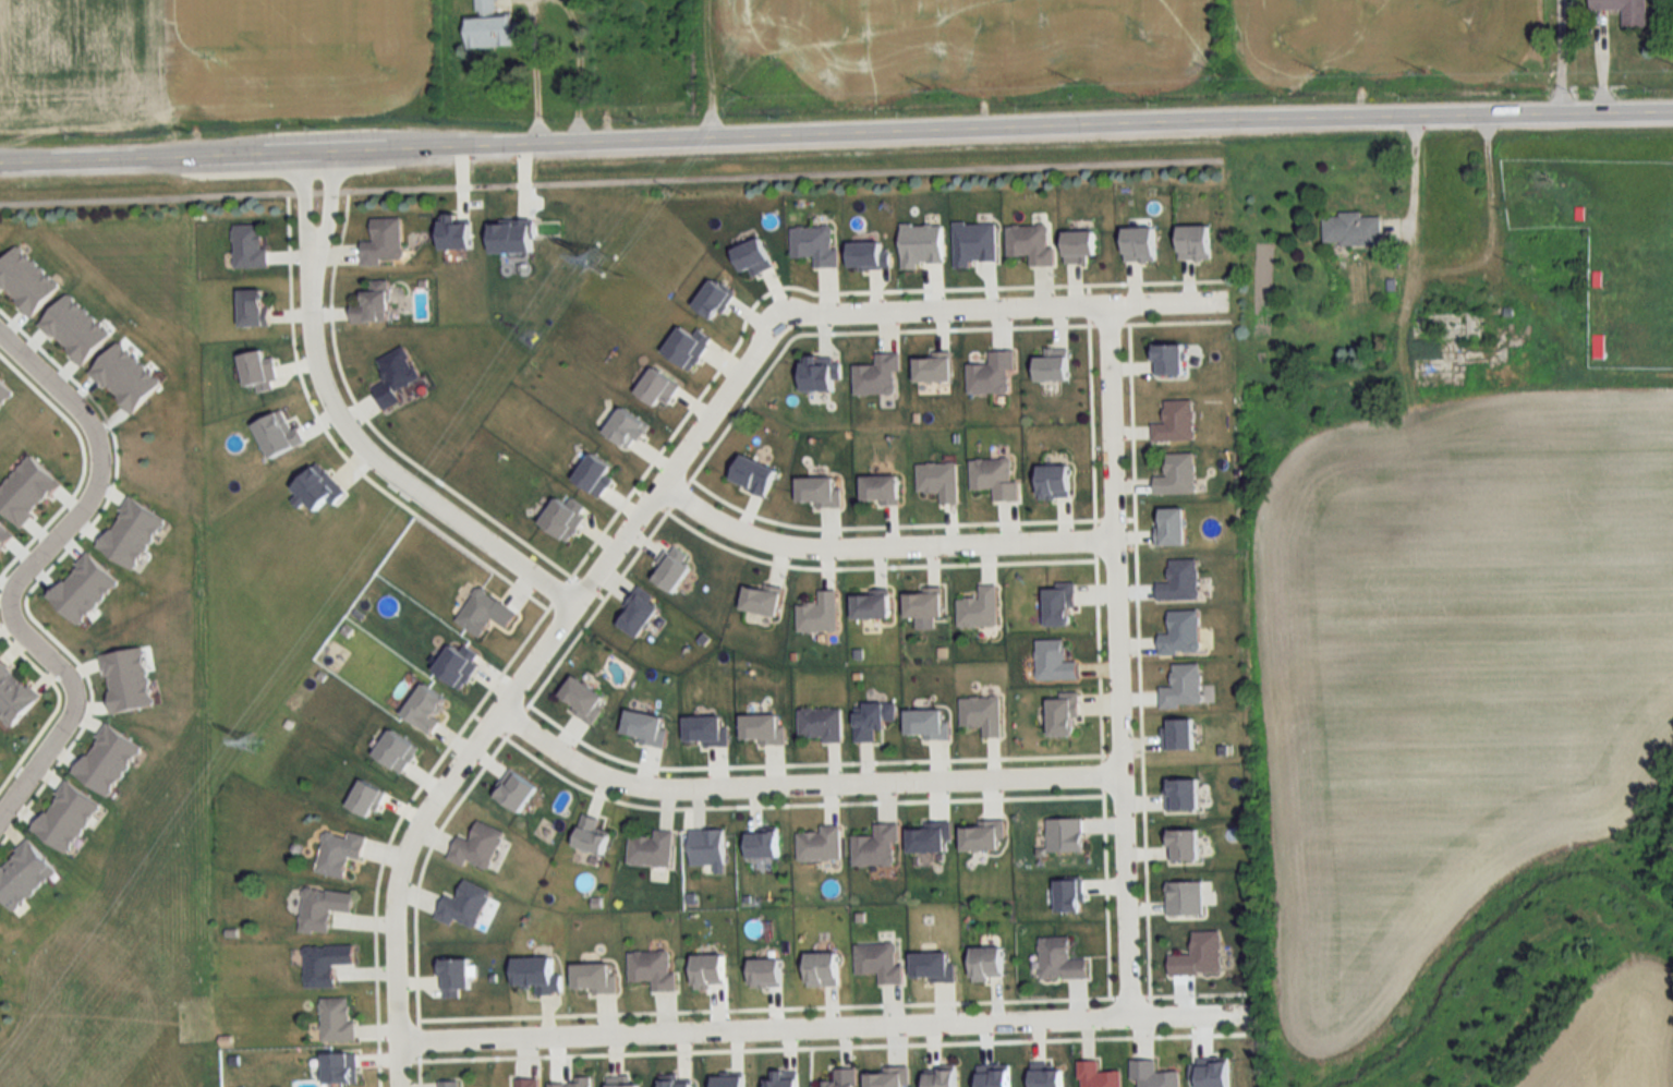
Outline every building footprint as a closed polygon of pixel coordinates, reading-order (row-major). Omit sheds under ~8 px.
[(468,50),(514,47),(513,15),(496,16),(495,0),(475,0),(475,17),(466,17),(468,50)] [(1624,30),(1647,30),(1647,0),(1590,0),(1590,11),(1624,11),(1624,30)] [(1382,246),(1381,217),(1363,217),(1363,215),(1324,215),(1324,246),(1382,246)] [(372,219),(373,242),(363,242),(363,266),(403,265),(402,219),(372,219)] [(234,225),(234,269),(268,268),(268,248),(262,248),(262,225),(234,225)] [(791,227),(792,257),(814,257),(814,268),(838,267),(838,249),(832,249),(832,226),(791,227)] [(1007,256),(1031,256),(1031,267),(1055,267),(1055,247),(1048,247),(1048,226),(1007,226),(1007,256)] [(1602,273),(1594,273),(1592,287),(1600,287),(1602,273)] [(353,304),(353,323),(390,323),(390,281),(365,281),(365,304),(353,304)] [(265,290),(241,290),(241,326),(265,326),(265,290)] [(1185,344),(1154,344),(1154,375),(1185,375),(1185,344)] [(403,402),(397,390),(420,379),(405,347),(377,360),(388,382),(375,388),(385,410),(403,402)] [(968,394),(1009,394),(1008,372),(1014,372),(1014,351),(989,352),(990,365),(968,365),(968,394)] [(854,365),(854,395),(898,395),(898,353),(876,353),(876,365),(854,365)] [(952,355),(916,355),(916,381),(952,381),(952,355)] [(1195,454),(1167,454),(1167,477),(1155,477),(1155,495),(1195,495),(1195,454)] [(970,490),(993,490),(993,501),(1019,501),(1019,480),(1012,480),(1012,459),(970,460),(970,490)] [(918,492),(940,492),(940,503),(957,503),(957,463),(918,463),(918,492)] [(1070,498),(1070,466),(1040,466),(1040,498),(1070,498)] [(864,504),(900,504),(900,476),(864,476),(864,504)] [(1159,546),(1186,546),(1186,509),(1159,509),(1159,546)] [(654,581),(675,593),(690,566),(664,551),(657,563),(663,566),(654,581)] [(1159,600),(1198,600),(1198,561),(1170,560),(1170,582),(1159,582),(1159,600)] [(782,593),(747,586),(741,610),(777,618),(782,593)] [(997,586),(980,586),(980,599),(959,599),(959,627),(997,627),(997,586)] [(456,622),(480,638),(492,620),(507,630),(518,614),(478,587),(456,622)] [(1071,627),(1071,589),(1047,589),(1047,627),(1071,627)] [(837,632),(837,592),(818,592),(818,605),(797,605),(797,632),(837,632)] [(906,618),(943,618),(943,592),(906,592),(906,618)] [(890,595),(854,595),(854,620),(890,620),(890,595)] [(1201,655),(1200,612),(1170,612),(1170,635),(1160,635),(1160,656),(1201,655)] [(1064,641),(1037,641),(1038,681),(1079,680),(1079,662),(1065,662),(1064,641)] [(40,697),(0,660),(0,719),(10,728),(40,697)] [(1162,707),(1201,707),(1201,665),(1174,665),(1173,689),(1162,688),(1162,707)] [(1050,736),(1077,736),(1077,696),(1050,696),(1050,736)] [(961,726),(984,726),(984,738),(1000,738),(1000,698),(961,698),(961,726)] [(875,730),(886,730),(886,722),(896,722),(896,704),(864,704),(864,713),(856,713),(856,743),(875,743),(875,730)] [(841,709),(800,709),(800,741),(841,741),(841,709)] [(1194,721),(1165,721),(1165,749),(1194,749),(1194,721)] [(1199,810),(1199,780),(1166,780),(1166,810),(1199,810)] [(603,855),(609,836),(596,832),(600,819),(583,814),(573,847),(603,855)] [(1083,819),(1048,819),(1048,853),(1083,853),(1083,819)] [(458,837),(449,860),(464,866),(466,862),(489,871),(504,832),(478,821),(470,841),(458,837)] [(852,836),(852,866),(893,866),(893,842),(899,842),(899,824),(874,824),(874,836),(852,836)] [(821,833),(798,833),(798,861),(840,861),(840,826),(821,826),(821,833)] [(631,835),(627,863),(670,869),(674,833),(655,830),(654,838),(631,835)] [(723,831),(692,831),(691,868),(723,868),(723,831)] [(1166,861),(1199,861),(1199,831),(1166,831),(1166,861)] [(362,860),(367,835),(348,832),(347,836),(325,832),(317,873),(345,878),(348,858),(362,860)] [(749,859),(779,859),(779,832),(749,832),(749,859)] [(28,840),(0,864),(0,898),(11,911),(56,873),(28,840)] [(445,895),(436,920),(453,926),(455,921),(475,929),(490,890),(464,880),(457,899),(445,895)] [(1167,915),(1203,915),(1203,882),(1167,882),(1167,915)] [(330,934),(332,910),(353,913),(355,894),(305,888),(300,931),(330,934)] [(1221,975),(1221,932),(1192,932),(1192,955),(1169,956),(1169,975),(1221,975)] [(1041,980),(1089,979),(1088,960),(1070,960),(1069,938),(1040,938),(1041,980)] [(855,944),(856,974),(879,974),(879,985),(903,984),(902,966),(896,966),(896,943),(855,944)] [(306,988),(335,988),(335,965),(354,965),(354,946),(306,946),(306,988)] [(1003,949),(972,949),(972,980),(1003,980),(1003,949)] [(652,982),(652,993),(677,993),(677,973),(671,973),(671,952),(629,952),(629,982),(652,982)] [(838,954),(808,954),(808,986),(838,986),(838,954)] [(724,956),(694,956),(694,986),(724,986),(724,956)] [(471,960),(443,960),(443,998),(461,998),(461,990),(471,990),(471,960)] [(781,987),(781,960),(751,960),(751,987),(781,987)] [(356,1022),(351,1022),(351,998),(322,998),(322,1042),(356,1041),(356,1022)] [(326,1084),(359,1084),(359,1054),(326,1054),(326,1084)] [(1099,1072),(1099,1061),(1080,1062),(1081,1086),(1122,1086),(1122,1072),(1099,1072)] [(1131,1061),(1132,1080),(1140,1080),(1140,1086),(1179,1086),(1179,1073),(1156,1073),(1156,1061),(1131,1061)] [(1230,1063),(1195,1063),(1195,1086),(1230,1086),(1230,1063)] [(825,1086),(856,1086),(857,1070),(834,1069),(834,1082),(825,1081),(825,1086)] [(1063,1070),(1033,1070),(1033,1086),(1063,1086),(1063,1070)] [(926,1072),(926,1086),(957,1086),(957,1072),(926,1072)]
